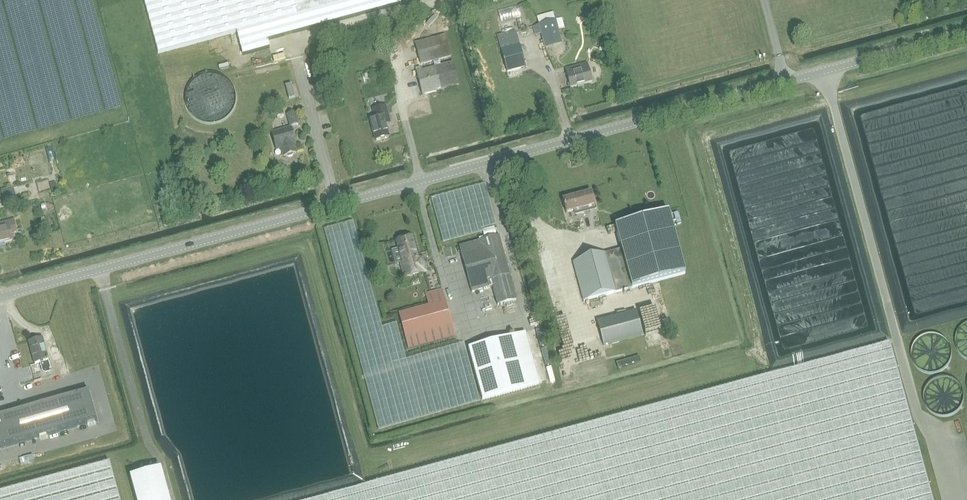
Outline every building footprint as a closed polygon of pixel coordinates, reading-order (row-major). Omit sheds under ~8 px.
[(158,54),(236,32),(242,56),(269,48),(267,41),(400,5),(399,0),(143,0),(158,54)] [(545,49),(561,44),(555,21),(539,25),(545,49)] [(525,68),(519,45),(516,31),(497,36),(507,73),(525,68)] [(435,68),(441,90),(459,86),(453,63),(440,66),(439,61),(451,58),(445,36),(414,44),(421,71),(435,68)] [(169,78),(168,85),(169,92),(170,99),(173,106),(177,112),(183,117),(189,121),(195,124),(203,125),(210,125),(217,124),(224,121),(231,118),(237,112),(241,106),(244,99),(246,92),(246,84),(245,77),(243,70),(239,63),(234,57),(227,53),(220,50),(213,48),(205,48),(198,49),(191,51),(185,54),(179,59),(175,65),(171,71),(169,78)] [(587,64),(565,70),(570,88),(592,82),(587,64)] [(422,95),(441,90),(435,68),(421,71),(416,73),(422,95)] [(295,98),(291,85),(285,86),(289,99),(295,98)] [(385,125),(390,123),(386,106),(372,110),(375,118),(369,120),(375,141),(389,138),(385,125)] [(287,115),(290,127),(298,125),(295,113),(287,115)] [(291,129),(272,134),(276,150),(281,148),(284,157),(286,156),(288,157),(292,156),(293,154),(296,153),(293,145),(295,144),(291,129)] [(575,215),(595,209),(590,193),(580,196),(562,201),(566,213),(574,211),(575,215)] [(621,250),(573,263),(583,302),(685,274),(667,212),(614,226),(621,250)] [(11,234),(17,232),(14,220),(0,224),(0,226),(1,229),(0,229),(0,244),(13,240),(11,234)] [(404,278),(425,272),(421,258),(417,259),(411,238),(397,241),(403,264),(401,264),(404,278)] [(501,246),(499,247),(497,238),(459,247),(463,260),(464,259),(464,260),(465,260),(470,279),(468,280),(471,292),(492,287),(497,306),(516,302),(501,246)] [(441,289),(425,291),(426,297),(441,295),(441,289)] [(445,302),(398,315),(408,350),(454,337),(445,302)] [(597,322),(596,323),(603,346),(642,335),(636,311),(597,322)] [(965,323),(964,324),(962,325),(961,327),(959,328),(958,330),(957,332),(956,333),(955,335),(955,337),(955,339),(955,341),(955,343),(955,345),(955,347),(956,349),(957,351),(958,353),(959,354),(961,356),(962,357),(964,358),(965,359),(966,360),(966,322),(965,323)] [(525,333),(468,349),(482,400),(539,384),(525,333)] [(951,356),(951,354),(951,352),(950,350),(950,348),(949,346),(948,344),(947,343),(946,341),(945,340),(943,338),(942,337),(940,336),(938,335),(936,334),(934,334),(932,334),(930,334),(928,334),(926,334),(925,334),(923,335),(921,336),(919,337),(918,338),(916,340),(915,341),(913,343),(912,344),(912,346),(911,348),(910,350),(910,352),(910,354),(910,356),(910,358),(911,360),(912,362),(912,364),(913,365),(915,367),(916,368),(918,370),(919,371),(921,372),(923,373),(925,373),(926,374),(928,374),(930,374),(932,374),(934,374),(936,373),(938,373),(940,372),(942,371),(943,370),(945,368),(946,367),(947,365),(948,364),(949,362),(950,360),(950,358),(951,356)] [(50,370),(49,367),(47,362),(48,361),(42,338),(28,342),(34,365),(40,364),(42,372),(43,374),(45,374),(48,373),(49,372),(50,370)] [(889,344),(319,499),(931,499),(889,344)] [(575,353),(559,355),(560,363),(576,361),(575,353)] [(963,399),(963,397),(963,395),(963,393),(962,391),(961,389),(961,387),(960,385),(958,384),(957,382),(956,381),(954,380),(952,379),(950,378),(949,377),(947,377),(945,377),(943,376),(941,377),(939,377),(937,377),(935,378),(933,379),(931,380),(930,381),(928,382),(927,384),(926,386),(925,387),(924,389),(923,391),(923,393),(922,395),(922,397),(922,399),(923,401),(923,403),(924,405),(925,406),(926,408),(927,410),(928,411),(930,413),(931,414),(933,415),(935,416),(937,416),(939,417),(941,417),(943,417),(945,417),(947,417),(949,416),(950,416),(952,415),(954,414),(956,413),(957,411),(958,410),(960,408),(961,406),(961,405),(962,403),(963,401),(963,399)] [(88,392),(0,416),(0,448),(96,421),(88,392)] [(0,494),(0,499),(119,499),(109,464),(0,494)] [(130,478),(136,499),(169,499),(161,469),(130,478)]
